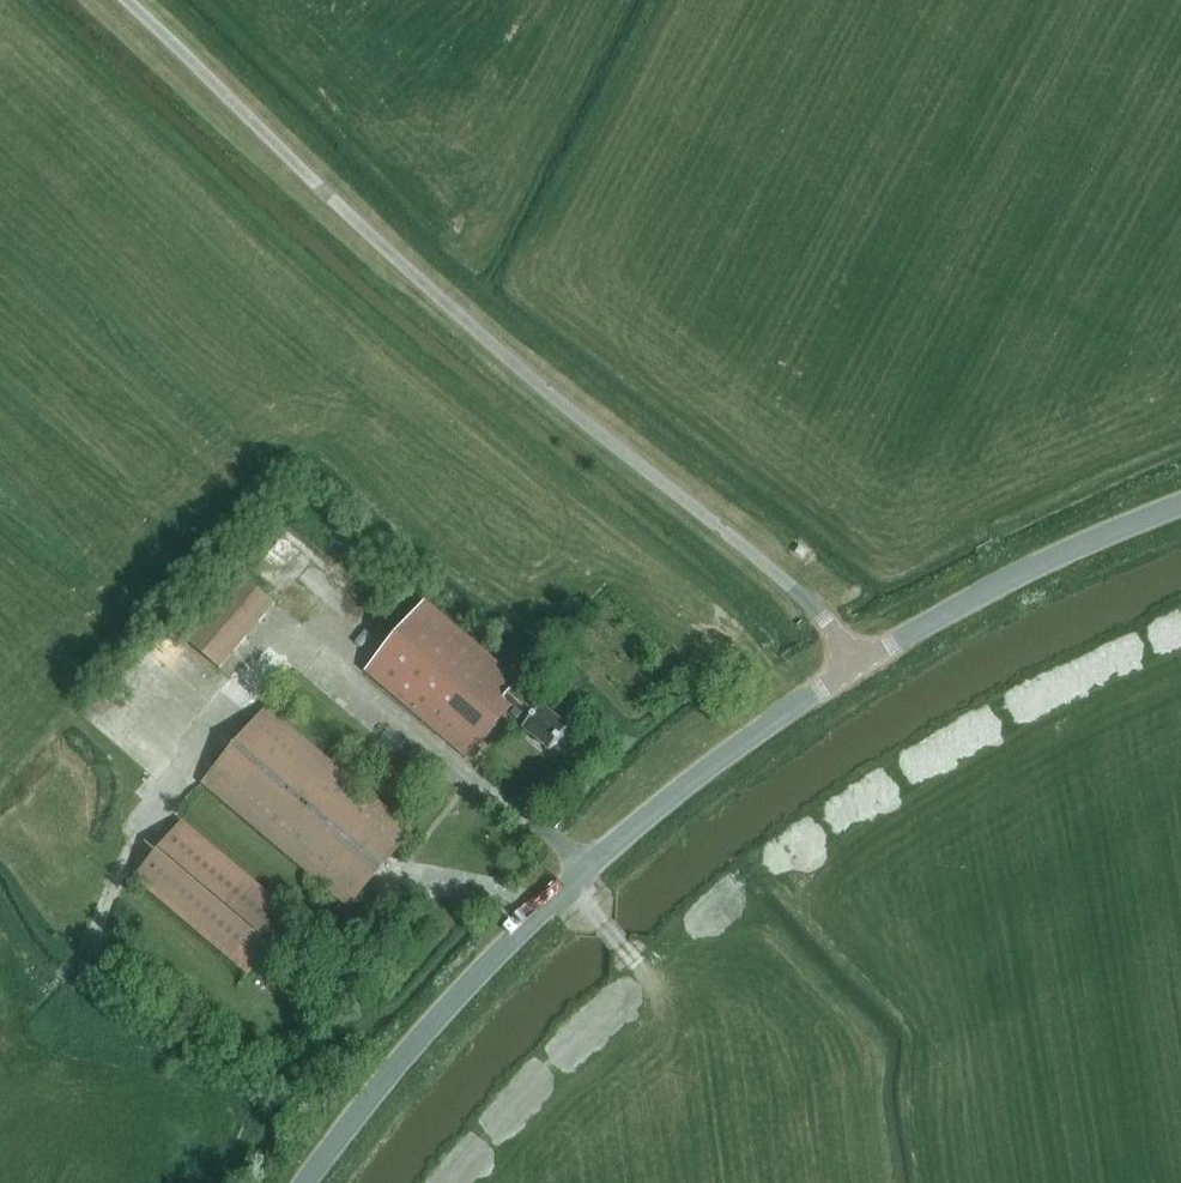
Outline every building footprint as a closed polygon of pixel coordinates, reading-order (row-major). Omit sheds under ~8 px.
[(330,522),(321,533),(357,566),(367,555),(330,522)] [(276,605),(230,566),(175,631),(221,670),(276,605)] [(366,671),(469,758),(508,713),(550,750),(569,728),(518,684),(519,683),(425,602),(383,652),(366,671)] [(414,830),(266,705),(201,783),(349,909),(414,830)] [(249,976),(297,920),(183,823),(135,879),(249,976)]
